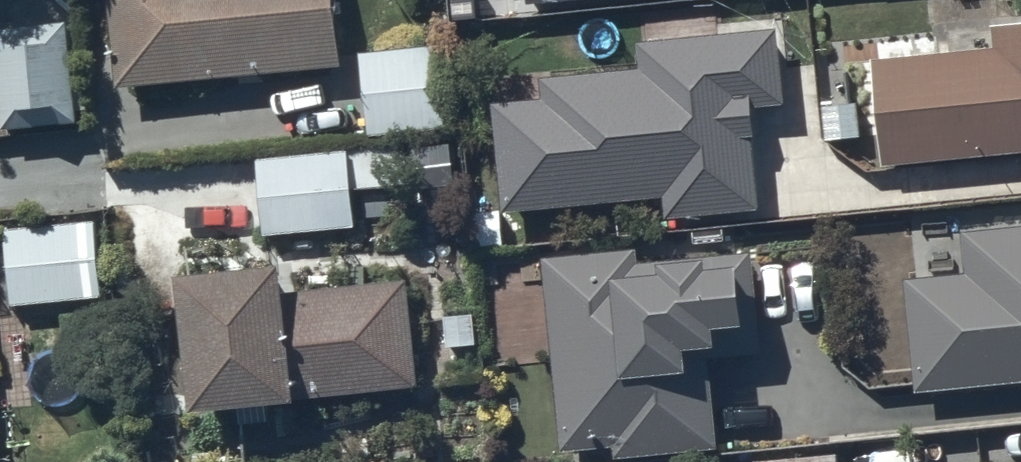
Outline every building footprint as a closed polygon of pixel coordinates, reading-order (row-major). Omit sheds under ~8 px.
[(131,85),(351,68),(346,0),(125,0),(131,85)] [(872,51),(880,156),(1020,144),(1020,13),(992,16),(994,41),(872,51)] [(0,19),(0,83),(3,120),(79,114),(71,14),(0,19)] [(541,90),(492,94),(499,200),(549,197),(550,206),(575,205),(575,196),(661,190),(662,207),(761,201),(754,96),(783,94),(778,22),(637,31),(638,58),(539,65),(541,90)] [(441,37),(358,45),(366,129),(449,121),(441,37)] [(347,142),(254,149),(260,229),(355,222),(352,183),(410,179),(407,147),(348,151),(347,142)] [(914,384),(1020,373),(1020,218),(963,224),(967,264),(903,270),(914,384)] [(101,223),(10,232),(17,305),(108,296),(101,223)] [(636,238),(539,248),(559,443),(613,437),(614,447),(716,436),(707,349),(761,343),(751,245),(705,250),(704,242),(659,247),(660,253),(638,256),(636,238)] [(409,281),(286,293),(283,258),(178,268),(192,406),(288,396),(289,403),(420,390),(409,281)]
